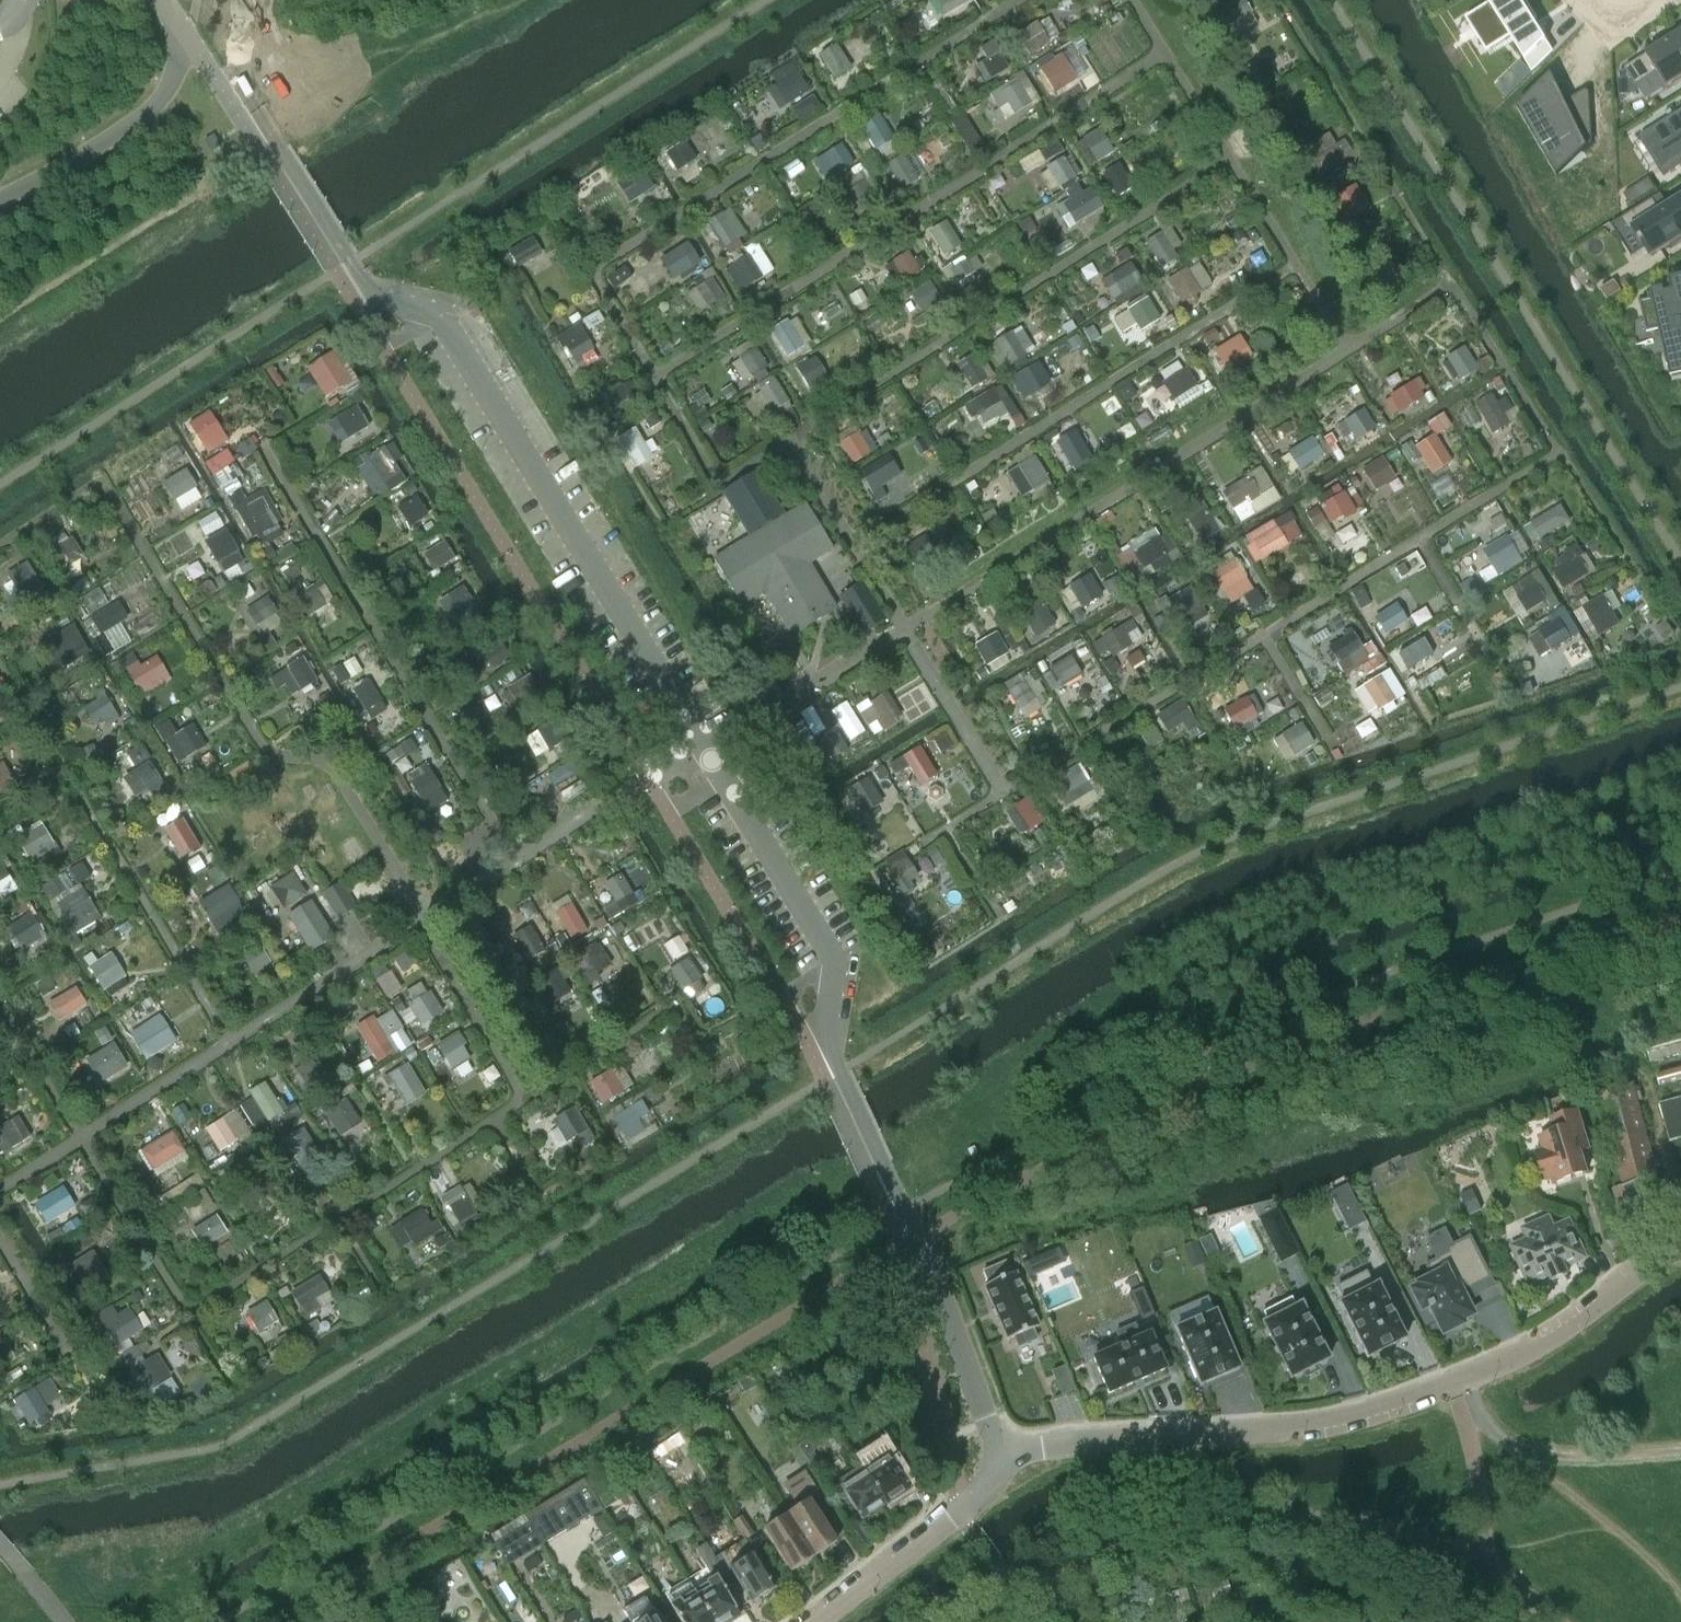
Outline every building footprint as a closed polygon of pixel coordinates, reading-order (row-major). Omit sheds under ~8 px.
[(967,0),(932,0),(942,16),(968,1),(967,0)] [(1258,9),(1252,0),(1239,0),(1219,12),(1228,28),(1258,9)] [(1469,16),(1491,49),(1509,37),(1525,61),(1545,41),(1533,22),(1536,20),(1524,0),(1486,0),(1488,4),(1469,16)] [(1045,46),(1033,27),(1017,36),(1030,56),(1045,46)] [(1624,68),(1625,69),(1635,85),(1656,72),(1666,88),(1680,78),(1680,28),(1663,39),(1665,42),(1624,68)] [(1007,70),(991,43),(982,48),(989,59),(972,69),(982,85),(1007,70)] [(850,69),(835,45),(818,56),(833,79),(850,69)] [(1053,60),(1038,69),(1053,93),(1068,83),(1053,60)] [(1625,69),(1617,74),(1619,101),(1638,90),(1635,85),(1625,69)] [(808,92),(796,72),(773,87),(785,106),(808,92)] [(1551,73),(1518,105),(1545,153),(1557,174),(1581,153),(1583,151),(1592,143),(1590,108),(1588,108),(1588,109),(1586,110),(1577,94),(1559,104),(1555,97),(1558,95),(1554,89),(1557,87),(1551,73)] [(1030,105),(1017,83),(1002,93),(1014,114),(1030,105)] [(815,93),(792,108),(800,119),(822,104),(815,93)] [(971,156),(984,150),(966,108),(952,114),(971,156)] [(1640,135),(1664,173),(1680,163),(1680,110),(1640,135)] [(892,140),(880,121),(865,131),(877,149),(892,140)] [(1117,151),(1103,129),(1082,143),(1096,165),(1117,151)] [(1342,163),(1332,146),(1323,152),(1317,141),(1302,150),(1318,177),(1342,163)] [(694,160),(684,142),(664,154),(675,172),(694,160)] [(853,166),(841,144),(824,155),(837,175),(853,166)] [(918,180),(902,155),(885,167),(899,191),(918,180)] [(1074,178),(1063,160),(1048,170),(1059,187),(1074,178)] [(1133,187),(1120,165),(1103,175),(1116,197),(1133,187)] [(657,195),(641,168),(613,186),(622,201),(635,193),(642,205),(657,195)] [(875,200),(863,181),(848,190),(860,210),(875,200)] [(1369,209),(1356,186),(1332,200),(1345,223),(1369,209)] [(1632,188),(1623,194),(1630,205),(1639,199),(1632,188)] [(1094,213),(1083,193),(1061,207),(1073,226),(1094,213)] [(1622,218),(1630,231),(1634,228),(1651,256),(1669,244),(1671,247),(1680,241),(1680,197),(1661,210),(1653,198),(1622,218)] [(737,240),(720,213),(704,223),(721,250),(737,240)] [(959,246),(945,222),(929,232),(943,256),(959,246)] [(1177,259),(1161,233),(1145,243),(1161,268),(1177,259)] [(541,255),(531,239),(509,253),(518,268),(541,255)] [(686,245),(668,256),(679,275),(698,263),(686,245)] [(920,272),(909,253),(893,263),(905,281),(920,272)] [(761,277),(746,255),(731,265),(745,287),(761,277)] [(973,273),(966,261),(951,271),(958,282),(960,281),(963,286),(975,278),(972,274),(973,273)] [(1141,285),(1128,263),(1107,275),(1120,297),(1141,285)] [(1201,293),(1186,269),(1167,281),(1181,305),(1201,293)] [(722,296),(710,278),(695,287),(706,306),(722,296)] [(1614,279),(1599,289),(1606,300),(1621,291),(1614,279)] [(1639,302),(1646,333),(1648,333),(1647,331),(1660,328),(1667,357),(1664,358),(1666,365),(1667,365),(1668,370),(1670,370),(1672,375),(1680,373),(1680,282),(1671,284),(1673,292),(1664,294),(1663,290),(1647,294),(1648,300),(1639,302)] [(938,299),(928,284),(913,293),(923,309),(938,299)] [(1160,321),(1147,299),(1127,311),(1140,332),(1160,321)] [(801,347),(786,321),(770,332),(785,356),(801,347)] [(593,349),(583,333),(578,325),(556,339),(561,347),(563,345),(575,364),(582,359),(581,357),(593,349)] [(1033,350),(1020,329),(989,348),(1002,369),(1033,350)] [(1245,362),(1232,342),(1214,353),(1227,373),(1245,362)] [(767,368),(755,349),(740,358),(752,378),(767,368)] [(1475,368),(1464,349),(1448,358),(1449,360),(1444,363),(1452,377),(1458,374),(1460,378),(1475,368)] [(332,355),(309,369),(326,397),(349,382),(332,355)] [(825,377),(812,358),(795,370),(807,389),(825,377)] [(994,376),(987,364),(979,369),(973,360),(958,370),(970,390),(994,376)] [(1044,386),(1032,366),(1014,377),(1026,397),(1044,386)] [(1202,395),(1186,369),(1161,385),(1177,411),(1202,395)] [(1424,398),(1419,392),(1425,388),(1419,379),(1390,397),(1400,413),(1424,398)] [(788,401),(775,381),(760,391),(772,410),(788,401)] [(1007,413),(993,390),(975,400),(982,412),(977,415),(983,425),(1007,413)] [(1506,416),(1514,411),(1508,400),(1500,405),(1495,396),(1477,406),(1495,435),(1511,425),(1506,416)] [(1362,407),(1342,420),(1345,425),(1339,429),(1345,437),(1351,433),(1355,441),(1375,428),(1362,407)] [(369,426),(357,408),(336,421),(347,439),(369,426)] [(229,442),(211,412),(189,424),(207,455),(229,442)] [(882,420),(872,423),(879,443),(889,440),(882,420)] [(652,460),(635,430),(618,439),(636,469),(652,460)] [(1093,458),(1076,430),(1054,444),(1073,470),(1093,458)] [(1433,465),(1444,459),(1429,436),(1423,440),(1419,434),(1401,445),(1408,457),(1423,448),(1433,465)] [(869,454),(857,435),(841,445),(853,464),(869,454)] [(1311,437),(1287,452),(1298,470),(1322,455),(1311,437)] [(205,462),(213,474),(236,458),(228,446),(205,462)] [(384,449),(356,466),(374,495),(387,486),(390,490),(404,481),(384,449)] [(1048,483),(1034,459),(1006,475),(1020,499),(1048,483)] [(890,483),(878,463),(859,475),(870,494),(890,483)] [(1387,473),(1381,463),(1368,471),(1374,481),(1387,473)] [(195,487),(185,470),(165,483),(174,499),(195,487)] [(809,564),(831,550),(804,504),(772,523),(770,520),(781,513),(757,472),(722,493),(747,534),(758,527),(760,530),(713,559),(741,605),(763,591),(790,636),(835,608),(809,564)] [(1247,476),(1221,492),(1232,511),(1246,503),(1254,515),(1266,508),(1247,476)] [(1356,515),(1344,494),(1320,508),(1330,526),(1342,519),(1344,523),(1356,515)] [(428,518),(415,496),(395,509),(408,529),(428,518)] [(277,526),(262,500),(247,509),(262,534),(277,526)] [(1214,524),(1203,505),(1184,516),(1195,535),(1214,524)] [(1562,527),(1552,511),(1531,523),(1541,539),(1562,527)] [(1253,542),(1264,561),(1288,547),(1277,528),(1253,542)] [(238,551),(228,532),(206,543),(217,562),(238,551)] [(84,556),(73,537),(52,549),(64,569),(84,556)] [(1513,557),(1518,554),(1508,537),(1484,551),(1494,568),(1496,567),(1501,575),(1518,565),(1513,557)] [(1168,555),(1158,538),(1132,553),(1142,570),(1168,555)] [(927,556),(917,540),(906,548),(916,564),(927,556)] [(453,558),(444,543),(425,554),(434,569),(453,558)] [(1590,574),(1580,558),(1561,570),(1570,586),(1590,574)] [(1253,591),(1235,561),(1211,575),(1223,594),(1225,593),(1232,604),(1253,591)] [(39,584),(25,562),(7,573),(21,595),(39,584)] [(1540,568),(1511,585),(1527,612),(1547,600),(1553,609),(1561,603),(1540,568)] [(1101,598),(1089,576),(1068,588),(1081,611),(1101,598)] [(884,619),(862,584),(839,598),(860,633),(884,619)] [(100,585),(79,598),(89,615),(110,602),(100,585)] [(463,612),(484,599),(476,588),(456,600),(463,612)] [(1168,603),(1178,619),(1200,606),(1189,589),(1168,603)] [(323,606),(314,591),(294,603),(304,618),(323,606)] [(1602,594),(1583,606),(1600,634),(1619,623),(1602,594)] [(276,614),(267,599),(248,610),(257,625),(276,614)] [(1055,625),(1040,600),(1020,613),(1034,637),(1055,625)] [(129,618),(119,602),(91,618),(99,634),(129,618)] [(1405,620),(1396,605),(1377,617),(1386,632),(1405,620)] [(1540,630),(1528,638),(1540,658),(1572,638),(1556,612),(1536,624),(1540,630)] [(1132,648),(1125,636),(1135,630),(1130,622),(1092,645),(1099,657),(1108,652),(1113,659),(1132,648)] [(53,674),(89,652),(72,624),(36,646),(53,674)] [(1363,649),(1350,630),(1342,635),(1344,638),(1327,649),(1337,665),(1363,649)] [(512,653),(500,633),(478,646),(490,666),(512,653)] [(1008,655),(996,635),(973,648),(985,668),(1008,655)] [(1423,638),(1399,653),(1413,676),(1419,673),(1414,664),(1432,653),(1423,638)] [(357,658),(336,667),(341,679),(362,670),(357,658)] [(1081,676),(1070,658),(1049,670),(1059,689),(1081,676)] [(316,681),(302,659),(288,667),(302,690),(316,681)] [(157,679),(147,663),(128,675),(137,690),(157,679)] [(1440,670),(1441,669),(1437,663),(1412,678),(1416,684),(1422,681),(1426,688),(1444,676),(1440,670)] [(1377,676),(1353,691),(1367,712),(1376,706),(1378,709),(1392,700),(1377,676)] [(518,705),(537,693),(528,678),(508,689),(518,705)] [(380,700),(368,681),(352,690),(364,709),(380,700)] [(1022,683),(1007,692),(1017,708),(1032,699),(1022,683)] [(866,699),(855,706),(872,735),(896,721),(894,718),(899,715),(886,693),(869,703),(866,699)] [(114,712),(105,697),(86,709),(95,724),(114,712)] [(1235,729),(1257,715),(1248,700),(1225,713),(1235,729)] [(1191,717),(1181,701),(1158,715),(1168,730),(1170,729),(1174,737),(1197,723),(1192,716),(1191,717)] [(567,741),(555,722),(539,731),(551,751),(567,741)] [(1313,746),(1300,725),(1280,736),(1293,757),(1313,746)] [(823,739),(832,756),(849,748),(841,731),(823,739)] [(200,762),(186,736),(169,746),(184,771),(200,762)] [(919,747),(888,765),(893,775),(907,767),(914,779),(932,769),(919,747)] [(1060,797),(1088,781),(1078,765),(1050,781),(1060,797)] [(0,767),(0,792),(11,785),(0,767)] [(157,782),(148,767),(125,781),(134,796),(157,782)] [(439,788),(430,770),(421,775),(416,767),(405,775),(419,800),(439,788)] [(865,778),(850,788),(861,807),(877,797),(865,778)] [(1026,797),(1013,805),(1029,830),(1041,823),(1026,797)] [(186,828),(169,838),(181,859),(198,848),(186,828)] [(48,846),(38,830),(19,842),(28,857),(48,846)] [(0,860),(0,884),(11,878),(0,860)] [(909,881),(917,877),(908,860),(887,874),(899,895),(913,887),(909,881)] [(638,902),(620,872),(603,883),(621,912),(638,902)] [(283,909),(305,895),(291,874),(270,887),(283,909)] [(354,906),(340,884),(322,895),(336,918),(354,906)] [(77,891),(58,904),(75,933),(84,928),(80,921),(90,915),(77,891)] [(239,916),(224,892),(200,906),(215,930),(239,916)] [(333,938),(311,903),(288,917),(310,952),(333,938)] [(583,926),(570,904),(555,913),(568,935),(583,926)] [(44,931),(32,911),(3,929),(16,948),(44,931)] [(544,949),(529,926),(512,936),(527,959),(544,949)] [(674,955),(686,948),(678,934),(666,940),(674,955)] [(272,967),(257,941),(238,952),(254,978),(272,967)] [(598,945),(583,954),(593,971),(608,961),(598,945)] [(122,978),(110,957),(90,969),(102,990),(122,978)] [(701,978),(688,957),(667,971),(680,991),(701,978)] [(555,970),(540,980),(551,997),(566,988),(555,970)] [(84,1004),(75,989),(56,1001),(65,1016),(84,1004)] [(441,1012),(429,991),(406,1005),(419,1025),(441,1012)] [(394,1054),(371,1015),(355,1026),(378,1064),(394,1054)] [(154,1054),(169,1045),(155,1022),(140,1031),(154,1054)] [(472,1057),(457,1032),(436,1045),(450,1070),(472,1057)] [(1645,1044),(1650,1062),(1680,1054),(1680,1034),(1645,1044)] [(128,1066),(113,1043),(86,1061),(100,1084),(128,1066)] [(331,1080),(316,1056),(297,1069),(311,1093),(331,1080)] [(425,1094),(405,1064),(381,1078),(386,1087),(391,1084),(404,1106),(425,1094)] [(1656,1074),(1659,1086),(1680,1080),(1680,1067),(1656,1074)] [(592,1083),(605,1104),(623,1092),(610,1071),(592,1083)] [(289,1109),(282,1098),(276,1101),(264,1082),(249,1092),(267,1122),(289,1109)] [(1632,1083),(1598,1092),(1622,1185),(1656,1177),(1632,1083)] [(1659,1104),(1669,1141),(1680,1138),(1680,1097),(1659,1104)] [(346,1102),(327,1113),(340,1135),(359,1123),(346,1102)] [(654,1125),(640,1102),(613,1118),(627,1141),(654,1125)] [(555,1121),(568,1141),(587,1129),(574,1109),(555,1121)] [(1576,1111),(1553,1118),(1557,1132),(1541,1137),(1545,1151),(1536,1153),(1544,1178),(1552,1176),(1555,1183),(1586,1173),(1579,1152),(1588,1149),(1576,1111)] [(237,1140),(224,1118),(205,1130),(220,1151),(237,1140)] [(9,1121),(0,1127),(0,1147),(4,1153),(22,1141),(9,1121)] [(321,1153),(304,1127),(282,1142),(297,1167),(321,1153)] [(184,1153),(171,1132),(141,1150),(153,1171),(184,1153)] [(971,1156),(977,1152),(974,1146),(968,1150),(971,1156)] [(1656,1177),(1622,1185),(1612,1188),(1618,1209),(1617,1210),(1623,1230),(1667,1218),(1656,1177)] [(1363,1222),(1345,1186),(1329,1194),(1348,1230),(1363,1222)] [(476,1214),(460,1189),(440,1201),(456,1226),(476,1214)] [(1471,1189),(1459,1194),(1469,1215),(1481,1209),(1471,1189)] [(32,1206),(42,1222),(62,1210),(52,1194),(32,1206)] [(1271,1201),(1251,1206),(1258,1219),(1275,1210),(1271,1201)] [(442,1230),(436,1220),(430,1224),(419,1208),(397,1222),(414,1247),(442,1230)] [(1297,1253),(1275,1210),(1258,1219),(1280,1262),(1297,1253)] [(227,1233),(217,1216),(192,1231),(203,1249),(227,1233)] [(1529,1239),(1513,1247),(1529,1282),(1549,1273),(1552,1280),(1555,1279),(1554,1276),(1563,1271),(1565,1274),(1568,1273),(1565,1266),(1585,1257),(1569,1222),(1553,1229),(1548,1218),(1524,1229),(1529,1239)] [(1418,1286),(1410,1290),(1420,1309),(1426,1306),(1427,1309),(1429,1308),(1442,1333),(1444,1332),(1445,1332),(1445,1331),(1457,1325),(1457,1326),(1459,1325),(1459,1324),(1461,1323),(1459,1320),(1470,1314),(1468,1309),(1458,1291),(1466,1287),(1468,1289),(1491,1278),(1470,1237),(1454,1245),(1446,1228),(1424,1239),(1435,1260),(1424,1265),(1430,1277),(1422,1281),(1420,1281),(1420,1282),(1417,1284),(1418,1286)] [(1622,1233),(1613,1236),(1619,1252),(1627,1250),(1622,1233)] [(1196,1244),(1184,1249),(1192,1269),(1204,1264),(1196,1244)] [(1034,1257),(1031,1258),(1038,1273),(1064,1262),(1057,1247),(1034,1257)] [(96,1249),(72,1260),(84,1285),(108,1274),(96,1249)] [(1031,1258),(1021,1263),(1027,1278),(1038,1273),(1031,1258)] [(1365,1271),(1335,1286),(1343,1301),(1340,1302),(1338,1303),(1339,1305),(1340,1305),(1365,1356),(1366,1358),(1368,1357),(1402,1339),(1403,1340),(1405,1339),(1404,1337),(1403,1337),(1377,1286),(1378,1285),(1377,1283),(1375,1284),(1375,1285),(1372,1286),(1365,1271)] [(1015,1272),(983,1286),(1007,1340),(1013,1337),(1017,1346),(1036,1339),(1031,1329),(1038,1326),(1015,1272)] [(333,1300),(319,1276),(292,1292),(301,1308),(303,1308),(307,1316),(333,1300)] [(1142,1289),(1131,1294),(1143,1320),(1154,1315),(1142,1289)] [(1207,1296),(1168,1312),(1199,1385),(1238,1368),(1207,1296)] [(279,1321),(268,1301),(247,1313),(258,1333),(279,1321)] [(1327,1358),(1300,1306),(1301,1305),(1300,1304),(1298,1305),(1299,1305),(1296,1307),(1280,1314),(1276,1305),(1262,1312),(1267,1321),(1263,1323),(1261,1324),(1262,1325),(1263,1325),(1289,1377),(1290,1379),(1291,1378),(1291,1377),(1300,1373),(1301,1373),(1302,1372),(1305,1377),(1318,1370),(1316,1365),(1317,1365),(1317,1364),(1326,1359),(1327,1360),(1328,1359),(1327,1357),(1327,1358)] [(141,1332),(128,1309),(103,1324),(117,1346),(141,1332)] [(1121,1346),(1092,1358),(1107,1393),(1164,1369),(1149,1334),(1139,1337),(1134,1324),(1115,1332),(1121,1346)] [(3,1330),(0,1332),(0,1353),(12,1346),(3,1330)] [(131,1367),(143,1386),(163,1374),(151,1354),(131,1367)] [(750,1375),(737,1383),(744,1394),(757,1386),(750,1375)] [(1067,1380),(1056,1385),(1060,1394),(1071,1389),(1067,1380)] [(48,1413),(34,1388),(14,1400),(29,1425),(48,1413)] [(712,1487),(684,1442),(678,1432),(648,1451),(654,1461),(676,1447),(686,1463),(703,1492),(712,1487)] [(859,1463),(864,1472),(885,1504),(909,1489),(882,1447),(859,1463)] [(835,1542),(808,1500),(805,1502),(804,1500),(817,1491),(804,1470),(803,1471),(804,1474),(784,1487),(797,1507),(785,1515),(812,1557),(835,1542)] [(860,1520),(885,1504),(864,1472),(840,1488),(860,1520)] [(601,1508),(587,1486),(558,1503),(572,1526),(601,1508)] [(616,1508),(607,1494),(597,1500),(606,1514),(616,1508)] [(540,1545),(572,1526),(558,1503),(527,1522),(540,1545)] [(597,1517),(595,1524),(603,1536),(614,1529),(604,1513),(597,1517)] [(741,1515),(732,1521),(743,1539),(753,1534),(741,1515)] [(812,1557),(785,1515),(762,1530),(789,1572),(812,1557)] [(508,1565),(540,1545),(527,1522),(494,1543),(508,1565)] [(694,1550),(712,1579),(715,1578),(723,1573),(705,1544),(694,1550)] [(774,1590),(752,1555),(730,1568),(752,1604),(774,1590)] [(712,1579),(693,1591),(712,1621),(730,1621),(739,1617),(715,1578),(712,1579)] [(693,1591),(670,1605),(680,1621),(712,1621),(693,1591)] [(622,1609),(630,1621),(660,1621),(652,1610),(644,1596),(622,1609)]
